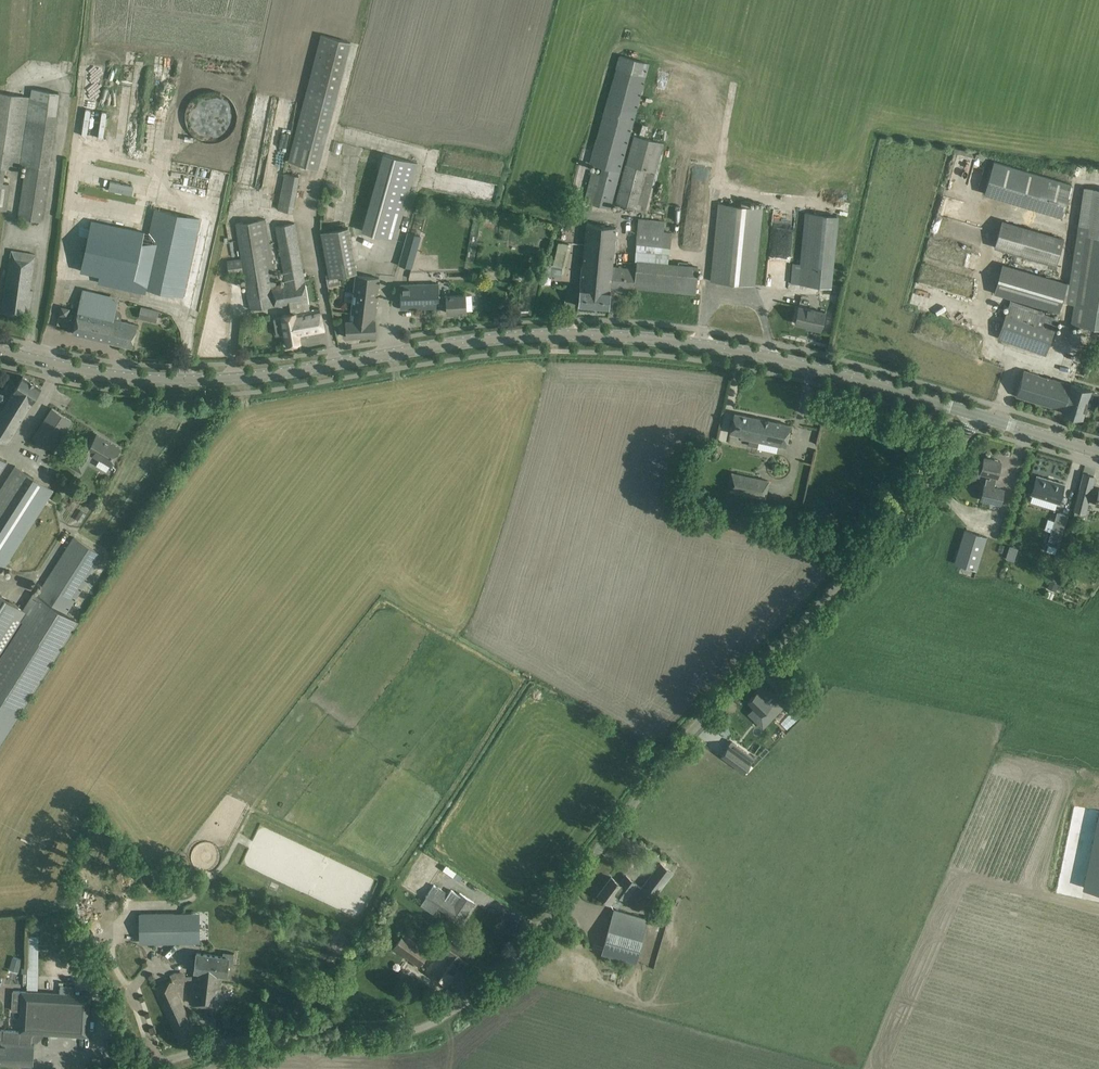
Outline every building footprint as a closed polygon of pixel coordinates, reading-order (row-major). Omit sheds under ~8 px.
[(620,55),(616,68),(606,104),(590,164),(602,167),(600,174),(592,171),(588,187),(584,201),(610,208),(649,63),(620,55)] [(319,168),(338,93),(308,86),(289,161),(319,168)] [(1,182),(3,168),(18,170),(19,163),(30,165),(22,218),(40,221),(48,167),(59,92),(32,88),(31,97),(0,93),(0,209),(7,210),(10,184),(1,182)] [(626,164),(616,202),(646,211),(664,143),(634,135),(626,164)] [(383,154),(362,231),(395,240),(416,163),(383,154)] [(1071,184),(994,161),(984,193),(1062,216),(1071,184)] [(1084,187),(1068,284),(1002,264),(993,293),(1059,313),(1062,303),(1074,304),(1071,324),(1098,329),(1098,189),(1084,187)] [(280,194),(278,209),(292,212),(295,197),(280,194)] [(762,208),(718,204),(711,281),(755,285),(762,208)] [(182,297),(200,218),(156,209),(139,287),(182,297)] [(481,210),(475,209),(473,218),(480,220),(481,210)] [(414,210),(399,265),(412,268),(421,236),(413,234),(419,211),(414,210)] [(798,284),(830,287),(837,216),(805,213),(800,264),(792,264),(790,283),(798,284)] [(484,221),(485,222),(495,224),(497,224),(498,218),(491,217),(485,216),(484,220),(484,221)] [(633,292),(634,287),(696,293),(698,267),(669,264),(671,232),(664,231),(665,221),(639,218),(635,261),(636,261),(636,269),(612,267),(616,227),(587,224),(581,287),(580,287),(578,306),(609,309),(610,290),(633,292)] [(230,275),(244,273),(250,309),(290,303),(292,314),(282,316),(285,334),(287,345),(300,343),(299,339),(325,333),(321,311),(308,313),(307,311),(305,311),(302,295),(308,294),(306,280),(305,280),(295,223),(276,226),(285,283),(277,285),(266,219),(236,223),(241,258),(227,260),(230,275)] [(92,220),(81,271),(133,283),(145,232),(92,220)] [(994,247),(1021,254),(1055,264),(1063,238),(1002,221),(994,247)] [(348,227),(322,232),(330,277),(331,277),(357,272),(348,227)] [(30,306),(33,290),(29,290),(35,254),(12,250),(3,302),(1,313),(28,316),(30,306)] [(546,263),(545,274),(561,276),(561,272),(562,265),(553,264),(546,263)] [(345,321),(346,326),(346,337),(376,335),(375,320),(374,320),(376,310),(380,277),(355,273),(349,320),(348,320),(348,321),(345,321)] [(466,312),(465,301),(465,295),(446,296),(446,297),(439,298),(438,282),(400,285),(401,310),(439,308),(439,307),(447,307),(447,313),(466,312)] [(132,347),(134,337),(137,325),(113,319),(118,302),(83,293),(78,311),(73,333),(132,347)] [(1046,354),(1051,340),(1058,318),(1044,314),(1045,312),(1011,301),(1006,315),(998,338),(1046,354)] [(139,305),(136,317),(155,321),(157,309),(139,305)] [(794,323),(806,326),(806,328),(820,331),(825,312),(798,306),(794,323)] [(1024,370),(1016,396),(1063,410),(1062,413),(1082,419),(1090,390),(1071,384),(1024,370)] [(35,397),(41,388),(23,376),(0,413),(0,439),(7,443),(35,397)] [(34,438),(53,450),(72,421),(52,408),(34,438)] [(743,438),(758,441),(763,419),(734,413),(730,433),(744,436),(743,438)] [(772,450),(773,444),(786,447),(790,425),(763,419),(758,441),(759,441),(758,448),(772,450)] [(83,443),(70,465),(82,472),(92,454),(100,459),(96,465),(106,471),(120,448),(97,434),(89,447),(83,443)] [(975,460),(972,470),(991,474),(990,479),(986,478),(981,499),(1000,504),(1003,490),(994,488),(1000,461),(984,457),(983,462),(975,460)] [(54,491),(15,466),(0,489),(0,571),(43,503),(46,505),(54,491)] [(746,494),(750,477),(731,473),(728,490),(746,494)] [(1088,501),(1088,499),(1096,501),(1095,503),(1098,504),(1098,490),(1098,491),(1091,490),(1094,476),(1084,474),(1074,511),(1085,513),(1088,501)] [(1031,494),(1058,502),(1064,484),(1037,475),(1031,494)] [(750,477),(746,494),(765,498),(769,481),(750,477)] [(1057,512),(1047,544),(1058,547),(1067,515),(1057,512)] [(964,530),(954,563),(977,570),(987,537),(964,530)] [(21,711),(78,621),(66,614),(104,555),(74,537),(37,594),(33,592),(23,609),(0,594),(0,744),(21,711)] [(1008,545),(1005,558),(1013,560),(1015,547),(1008,545)] [(1048,587),(1055,590),(1059,583),(1051,579),(1048,587)] [(769,722),(785,705),(775,696),(774,697),(771,695),(772,694),(762,683),(755,690),(757,692),(748,701),(754,708),(769,722)] [(795,708),(793,711),(799,718),(802,715),(795,708)] [(754,758),(731,741),(721,755),(744,772),(754,758)] [(1079,782),(1073,809),(1098,815),(1098,787),(1079,782)] [(1059,954),(1096,829),(1066,820),(1029,945),(1059,954)] [(640,888),(653,898),(673,872),(660,862),(640,888)] [(420,887),(424,879),(417,874),(412,882),(420,887)] [(617,893),(618,894),(625,899),(630,892),(637,883),(625,874),(619,883),(611,877),(598,895),(610,904),(617,893)] [(427,880),(419,893),(425,897),(425,899),(447,913),(446,914),(460,924),(474,902),(460,893),(456,898),(427,880)] [(648,919),(614,910),(609,928),(643,937),(648,919)] [(182,913),(139,914),(139,942),(200,941),(199,922),(182,922),(182,913)] [(404,933),(394,948),(420,966),(430,951),(404,933)] [(465,969),(474,956),(449,938),(425,971),(447,987),(463,967),(465,969)] [(194,980),(191,1003),(218,1007),(221,975),(226,975),(228,965),(233,965),(234,954),(223,953),(223,957),(197,953),(194,975),(194,980)] [(13,957),(11,963),(19,965),(21,959),(13,957)] [(181,1044),(197,1037),(177,992),(179,991),(176,983),(177,983),(174,972),(171,975),(173,980),(171,981),(169,977),(152,984),(181,1044)] [(12,987),(22,983),(19,975),(9,980),(12,987)] [(14,1010),(34,1012),(36,992),(20,991),(15,999),(14,1010)] [(88,1036),(88,1025),(90,995),(36,992),(34,1012),(44,1012),(43,1034),(88,1036)] [(33,1065),(34,1042),(31,1042),(31,1036),(35,1033),(35,1032),(25,1031),(0,1030),(0,1064),(33,1065)]
